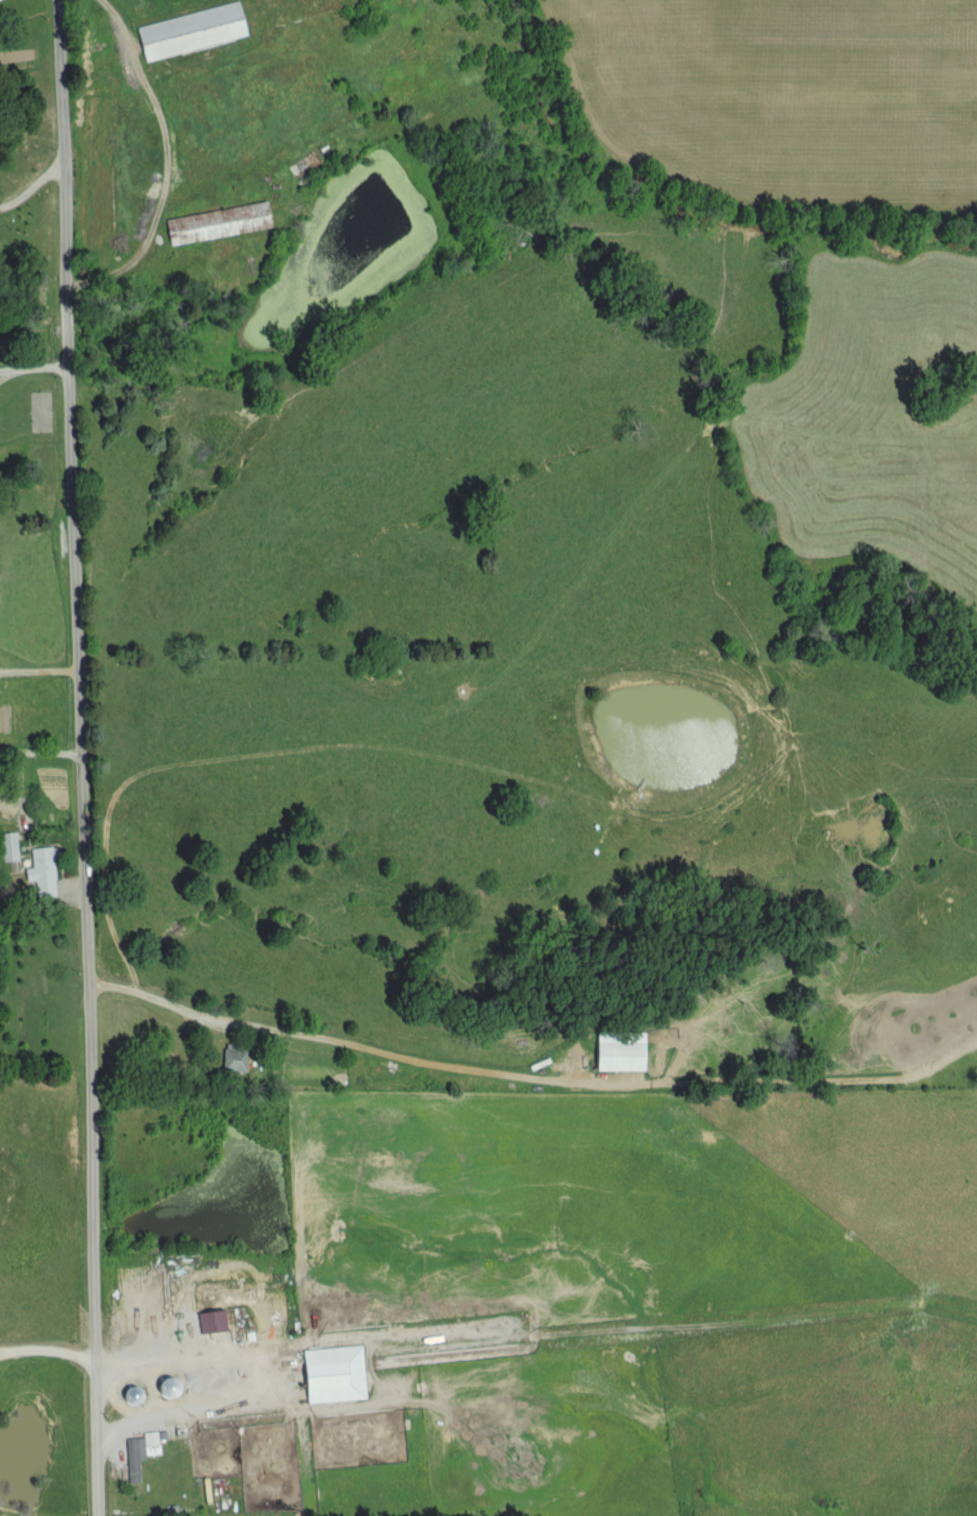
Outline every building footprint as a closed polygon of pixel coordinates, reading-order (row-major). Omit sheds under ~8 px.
[(133,25),(141,60),(244,38),(236,3),(133,25)] [(268,229),(264,203),(162,218),(166,245),(268,229)] [(1,862),(16,861),(15,832),(0,833),(1,862)] [(31,898),(53,897),(51,847),(28,848),(31,898)] [(642,1043),(592,1043),(592,1072),(642,1072),(642,1043)] [(221,1072),(244,1072),(244,1048),(221,1048),(221,1072)] [(359,1346),(299,1350),(302,1404),(362,1400),(359,1346)] [(124,1439),(126,1483),(137,1483),(135,1455),(156,1454),(156,1432),(138,1432),(138,1438),(124,1439)]
